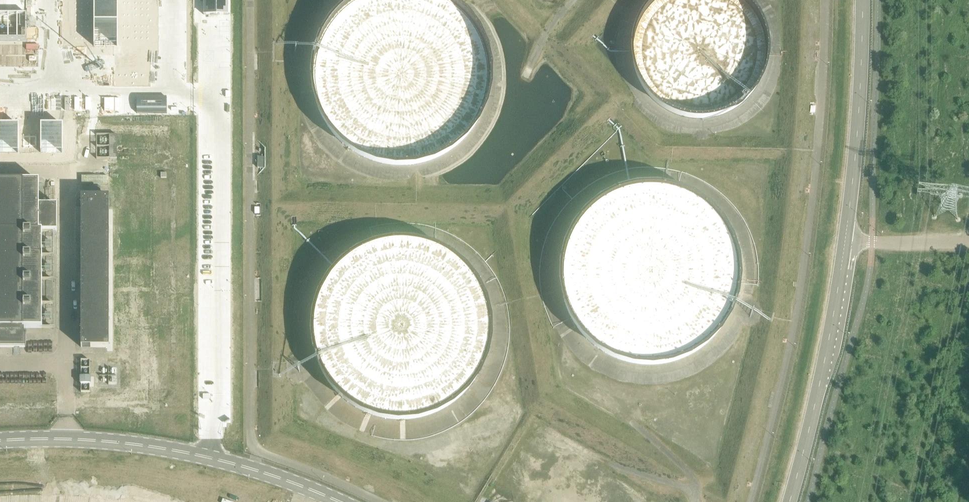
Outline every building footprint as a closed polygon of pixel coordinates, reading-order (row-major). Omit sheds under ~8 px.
[(27,43),(27,0),(0,0),(0,43),(27,43)] [(91,46),(115,46),(115,0),(91,0),(91,46)] [(480,116),(491,89),(493,60),(486,31),(469,7),(461,0),(347,0),(337,8),(321,33),(314,62),(316,91),(329,118),(349,140),(376,154),(405,158),(434,153),(460,138),(480,116)] [(681,117),(717,118),(751,98),(769,64),(767,25),(750,0),(649,0),(646,2),(631,31),(630,52),(630,62),(648,97),(681,117)] [(0,123),(0,152),(21,152),(21,123),(0,123)] [(66,123),(44,123),(44,152),(66,152),(66,123)] [(117,135),(109,135),(109,159),(117,159),(117,135)] [(708,338),(728,316),(740,289),(742,259),(734,230),(718,205),(693,187),(665,178),(635,179),(607,189),(584,208),(568,233),(561,261),(564,291),(577,318),(597,339),(623,353),(652,358),(682,353),(708,338)] [(0,181),(0,347),(26,348),(26,334),(25,334),(25,329),(41,329),(42,230),(39,230),(39,182),(0,181)] [(81,197),(81,347),(109,347),(109,197),(81,197)] [(462,397),(482,375),(494,347),(497,318),(490,288),(474,263),(451,244),(423,233),(393,232),(364,241),(339,260),(333,268),(321,285),(313,315),(315,345),(327,373),(348,396),(375,411),(406,416),(435,411),(462,397)] [(90,392),(91,361),(80,361),(80,392),(90,392)]
